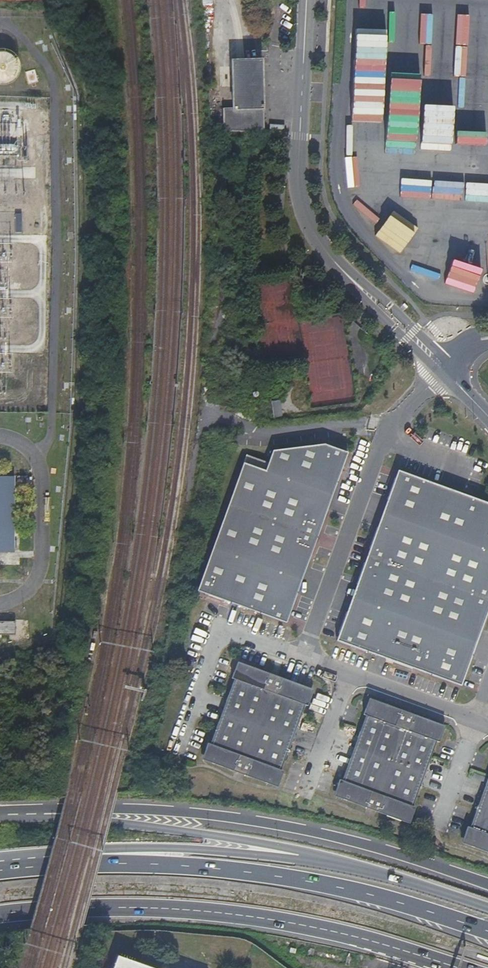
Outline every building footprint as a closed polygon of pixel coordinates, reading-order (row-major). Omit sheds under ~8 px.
[(0,49),(0,79),(3,79),(8,77),(12,75),(15,71),(16,66),(16,61),(14,56),(11,52),(6,50),(1,49),(0,49)] [(225,132),(240,132),(264,133),(262,62),(233,63),(232,112),(225,112),(225,132)] [(405,133),(405,137),(417,138),(417,128),(391,126),(391,132),(405,133)] [(89,171),(95,164),(89,159),(84,166),(89,171)] [(282,400),(275,401),(276,417),(284,416),(282,400)] [(267,470),(245,462),(198,585),(205,588),(204,591),(230,602),(232,597),(242,601),(240,605),(281,621),(284,614),(288,615),(296,593),(291,592),(301,565),(306,567),(315,545),(311,543),(316,531),(319,532),(328,509),(323,508),(333,481),(338,483),(346,461),(343,459),(346,452),(326,445),(274,450),(267,470)] [(396,479),(387,501),(392,503),(382,530),(377,528),(369,550),(372,552),(367,564),(364,563),(355,585),(360,587),(350,614),(345,612),(337,634),(340,635),(338,642),(375,656),(376,652),(385,655),(383,660),(410,670),(411,666),(417,669),(416,672),(454,687),(457,680),(461,681),(469,659),(464,657),(475,631),(479,632),(487,610),(484,609),(487,599),(487,506),(480,503),(479,507),(473,505),(474,501),(448,491),(446,496),(437,492),(439,488),(402,474),(399,481),(396,479)] [(0,478),(0,553),(13,553),(13,478),(0,478)] [(338,483),(333,481),(323,508),(328,509),(338,483)] [(448,491),(439,488),(437,492),(446,496),(448,491)] [(392,503),(387,501),(377,528),(382,530),(392,503)] [(319,532),(316,531),(311,543),(315,545),(319,532)] [(372,552),(369,550),(364,563),(367,564),(372,552)] [(306,567),(301,565),(291,592),(296,593),(306,567)] [(360,587),(355,585),(345,612),(350,614),(360,587)] [(242,601),(232,597),(230,602),(240,605),(242,601)] [(15,633),(15,621),(0,621),(0,635),(15,635),(15,633)] [(479,632),(475,631),(464,657),(469,659),(479,632)] [(235,661),(229,677),(231,678),(208,743),(205,742),(200,758),(275,785),(281,770),(279,769),(303,703),(305,704),(311,688),(235,661)] [(363,714),(340,779),(338,778),(332,796),(406,823),(413,806),(410,805),(434,740),(437,741),(443,724),(367,697),(361,713),(363,714)] [(467,826),(465,825),(459,841),(487,852),(487,770),(467,826)] [(117,955),(113,967),(154,967),(117,955)]
